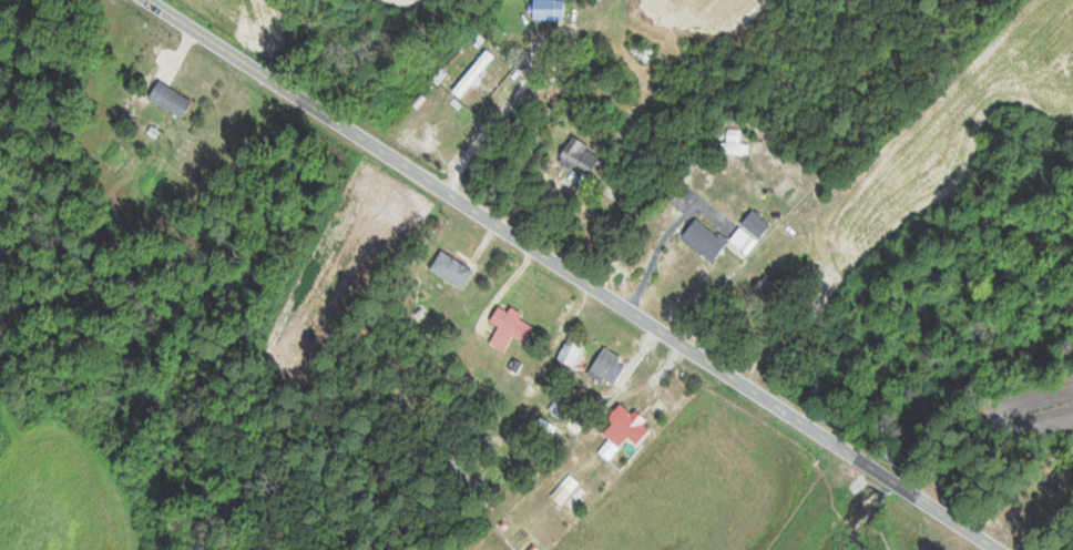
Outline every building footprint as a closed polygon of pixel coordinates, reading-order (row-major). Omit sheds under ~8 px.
[(534,19),(566,19),(566,0),(534,0),(534,19)] [(495,56),(487,50),(454,91),(461,97),(495,56)] [(183,118),(194,101),(161,80),(150,98),(183,118)] [(561,163),(593,174),(601,150),(569,139),(561,163)] [(748,154),(749,143),(723,142),(722,153),(748,154)] [(715,262),(726,246),(744,259),(771,223),(754,210),(730,242),(697,218),(682,238),(715,262)] [(475,270),(442,252),(431,271),(465,289),(475,270)] [(535,328),(502,305),(491,321),(501,328),(491,342),(505,352),(516,336),(525,343),(535,328)] [(585,347),(568,339),(558,360),(575,368),(585,347)] [(619,363),(622,357),(605,348),(592,371),(618,385),(627,368),(619,363)] [(606,433),(614,441),(623,431),(639,445),(651,431),(622,404),(607,421),(613,425),(606,433)] [(560,503),(581,485),(572,475),(551,493),(560,503)]
